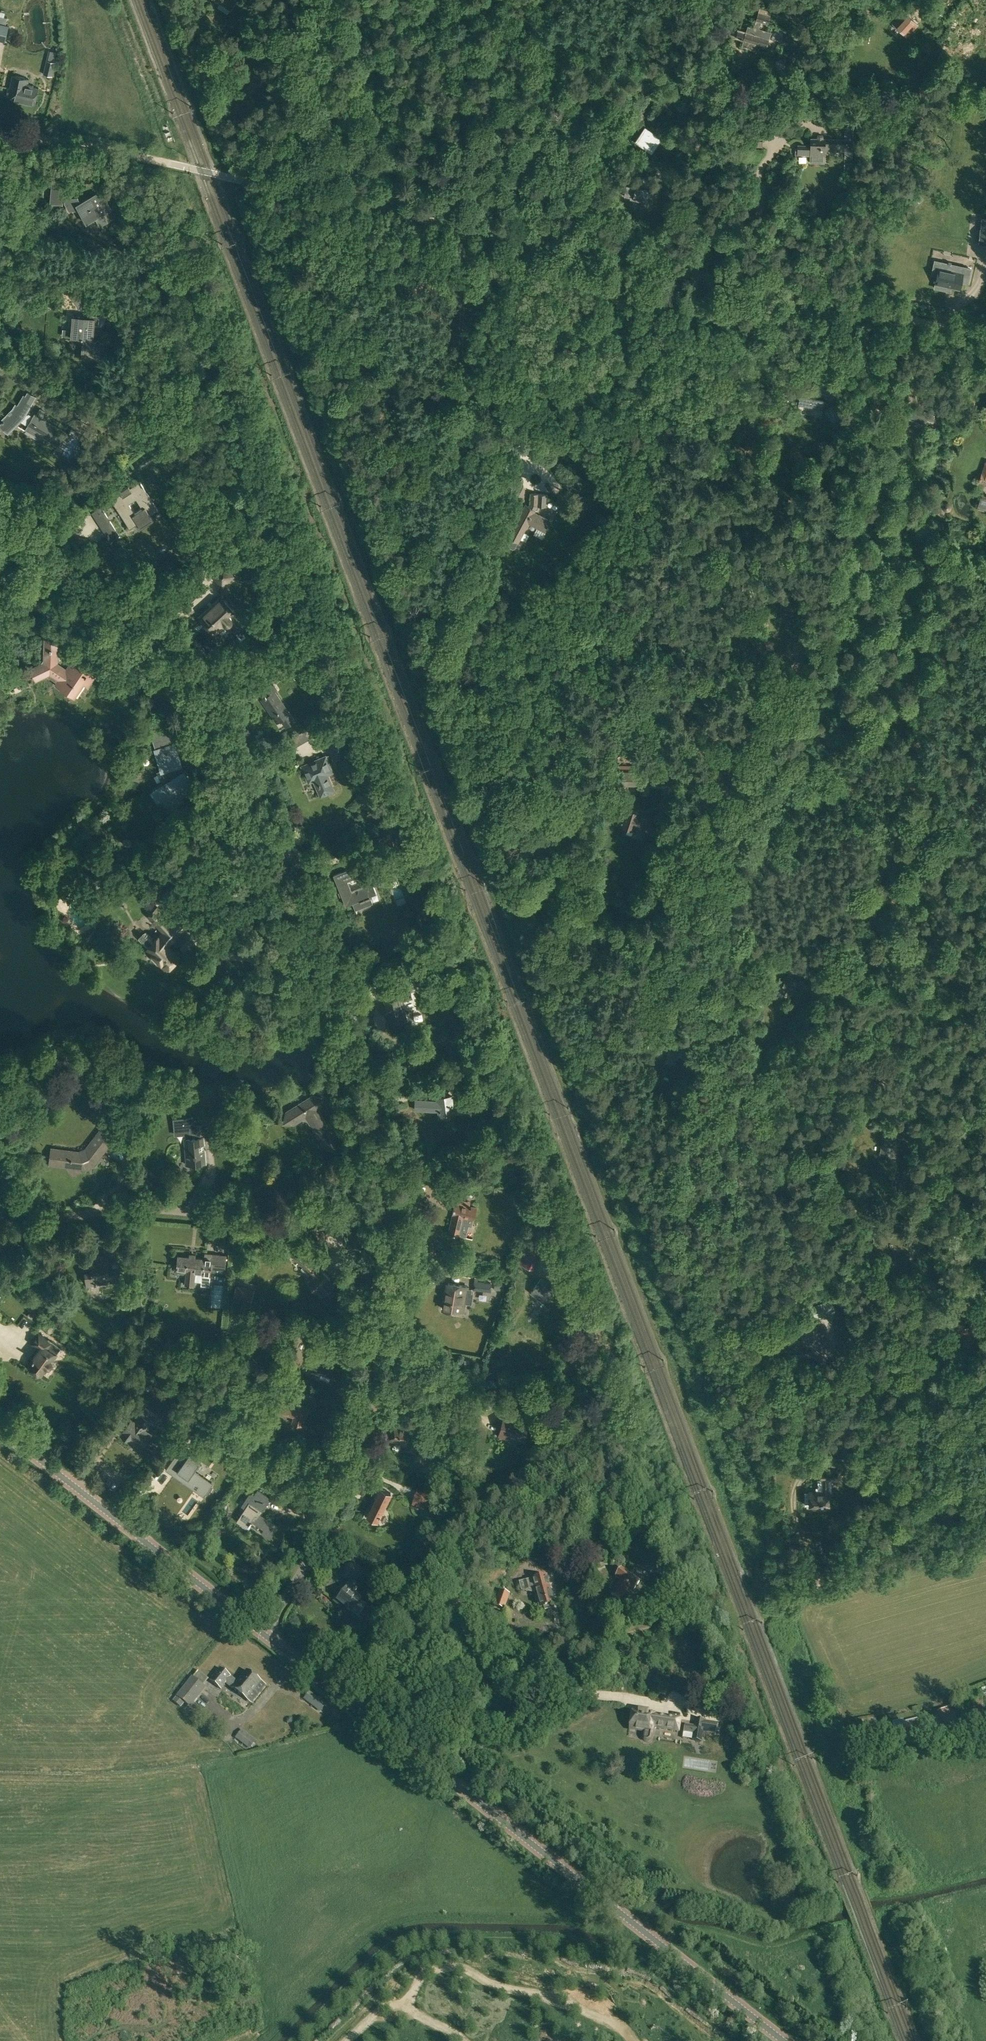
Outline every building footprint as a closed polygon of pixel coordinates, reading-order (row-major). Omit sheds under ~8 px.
[(231,9),(236,1),(236,0),(217,0),(231,9)] [(737,38),(744,40),(742,46),(753,49),(755,43),(757,44),(758,43),(767,45),(771,32),(759,28),(761,21),(767,23),(771,12),(760,8),(754,28),(748,26),(746,32),(739,30),(737,38)] [(917,24),(904,12),(893,24),(907,36),(917,24)] [(6,42),(8,29),(0,27),(0,40),(6,42)] [(780,42),(797,49),(801,38),(784,32),(780,42)] [(43,74),(53,76),(56,62),(47,60),(43,74)] [(7,97),(35,103),(39,87),(33,86),(34,84),(28,83),(29,77),(13,74),(10,88),(9,87),(7,97)] [(248,88),(255,89),(256,85),(260,86),(263,76),(257,75),(256,77),(247,75),(245,82),(249,83),(248,88)] [(631,86),(639,90),(641,86),(632,82),(631,86)] [(634,143),(648,152),(659,135),(645,126),(634,143)] [(810,155),(825,155),(825,142),(837,142),(837,149),(846,149),(846,139),(811,139),(810,146),(798,146),(797,154),(810,154),(810,155)] [(844,172),(853,172),(853,162),(844,162),(844,172)] [(52,179),(50,203),(63,204),(65,180),(52,179)] [(659,195),(628,186),(627,194),(657,203),(659,195)] [(79,209),(87,223),(112,209),(102,190),(81,202),(78,197),(69,198),(68,198),(67,198),(66,199),(65,200),(65,201),(65,202),(65,203),(65,204),(68,210),(79,209)] [(907,197),(913,204),(922,197),(916,190),(907,197)] [(977,249),(984,263),(985,262),(985,254),(982,246),(977,249)] [(936,283),(959,289),(961,281),(967,282),(971,263),(957,260),(955,271),(940,267),(936,283)] [(87,359),(104,360),(105,343),(93,342),(95,318),(73,316),(72,337),(83,338),(82,354),(88,354),(87,359)] [(40,435),(58,446),(66,432),(35,414),(32,420),(25,416),(36,396),(28,392),(26,396),(24,395),(15,410),(10,415),(9,413),(2,420),(3,420),(2,422),(3,423),(0,425),(8,433),(21,421),(28,425),(26,429),(40,437),(40,435)] [(826,416),(834,428),(846,421),(841,414),(840,414),(833,403),(830,405),(825,404),(825,400),(801,395),(799,404),(825,409),(829,414),(826,416)] [(910,418),(924,423),(927,418),(931,420),(933,414),(914,406),(910,418)] [(71,428),(85,437),(90,429),(86,427),(88,424),(86,423),(88,420),(83,417),(81,420),(77,418),(71,428)] [(86,437),(91,440),(97,432),(91,429),(86,437)] [(136,437),(137,447),(146,446),(145,436),(136,437)] [(73,457),(68,468),(78,473),(83,462),(73,457)] [(130,488),(129,486),(120,492),(122,494),(112,500),(130,528),(138,523),(140,527),(153,519),(151,515),(158,510),(140,482),(130,488)] [(506,543),(514,548),(518,542),(529,523),(537,527),(534,534),(542,538),(551,521),(534,512),(538,505),(545,506),(546,494),(538,493),(531,492),(530,503),(529,506),(525,504),(507,536),(509,537),(506,543)] [(985,511),(985,495),(981,493),(977,508),(985,511)] [(575,507),(584,508),(584,505),(590,505),(590,498),(585,497),(585,496),(576,495),(575,507)] [(100,524),(109,518),(102,507),(93,513),(100,524)] [(111,522),(102,527),(111,541),(120,536),(111,522)] [(211,574),(222,587),(236,575),(224,562),(211,574)] [(241,585),(230,595),(234,598),(245,588),(241,585)] [(201,617),(214,632),(224,623),(224,624),(225,624),(225,625),(226,625),(227,625),(228,625),(229,624),(230,624),(230,623),(231,623),(231,622),(232,621),(232,620),(231,619),(231,618),(228,615),(233,610),(222,598),(201,617)] [(58,635),(45,635),(45,660),(43,663),(31,669),(35,677),(46,671),(58,679),(55,683),(74,696),(83,682),(88,685),(95,675),(73,660),(67,670),(57,663),(58,635)] [(5,674),(8,679),(24,672),(21,667),(5,674)] [(11,681),(14,688),(31,680),(27,673),(11,681)] [(281,719),(286,726),(295,720),(274,690),(276,689),(272,683),(261,691),(265,696),(262,699),(277,722),(281,719)] [(301,687),(304,695),(311,693),(308,684),(301,687)] [(322,732),(334,760),(348,753),(337,725),(322,732)] [(162,800),(168,810),(184,800),(181,796),(196,786),(190,777),(189,778),(184,770),(183,771),(180,764),(181,764),(175,743),(174,744),(169,726),(150,732),(156,749),(155,750),(162,770),(167,781),(153,790),(160,801),(162,800)] [(316,779),(322,792),(333,787),(327,774),(332,772),(326,756),(302,766),(309,782),(316,779)] [(644,802),(645,810),(654,809),(653,801),(644,802)] [(636,827),(649,831),(653,819),(637,814),(637,811),(625,807),(619,824),(635,830),(636,827)] [(353,902),(355,909),(373,903),(370,895),(377,893),(373,884),(383,880),(380,872),(370,876),(364,862),(334,874),(346,905),(353,902)] [(386,870),(390,881),(397,878),(393,867),(386,870)] [(398,885),(381,889),(382,895),(400,890),(398,885)] [(384,901),(377,904),(379,909),(386,906),(384,901)] [(377,904),(360,911),(364,923),(382,916),(377,904)] [(162,963),(167,969),(179,957),(167,945),(187,926),(177,915),(170,922),(168,919),(169,918),(157,907),(148,915),(159,926),(165,932),(154,942),(146,932),(139,939),(153,954),(152,955),(152,958),(158,964),(161,964),(162,963)] [(88,944),(99,938),(87,915),(76,921),(88,944)] [(733,977),(745,988),(753,980),(741,968),(733,977)] [(778,989),(791,995),(798,981),(786,975),(778,989)] [(388,1014),(391,1025),(407,1020),(401,1001),(413,998),(408,981),(388,986),(391,999),(387,1000),(387,1003),(384,1003),(382,1005),(381,1007),(381,1010),(382,1011),(383,1013),(385,1014),(388,1014)] [(448,1082),(449,1090),(466,1088),(466,1080),(448,1082)] [(324,1146),(334,1148),(337,1138),(336,1138),(336,1137),(331,1136),(332,1130),(327,1129),(328,1124),(318,1109),(321,1107),(323,1097),(313,1095),(287,1111),(284,1121),(294,1124),(303,1118),(303,1117),(309,1119),(309,1121),(324,1146)] [(438,1111),(439,1119),(450,1117),(449,1107),(453,1107),(451,1096),(436,1098),(437,1101),(415,1100),(415,1110),(438,1111)] [(185,1138),(187,1165),(206,1163),(204,1149),(200,1150),(199,1144),(204,1144),(204,1141),(212,1140),(214,1124),(200,1125),(200,1124),(195,1124),(194,1116),(173,1118),(175,1135),(185,1135),(185,1138)] [(49,1164),(85,1169),(85,1167),(92,1164),(94,1165),(111,1142),(121,1129),(103,1126),(98,1132),(83,1152),(51,1148),(49,1164)] [(880,1154),(897,1157),(901,1134),(883,1131),(880,1154)] [(211,1144),(205,1145),(207,1159),(214,1158),(211,1144)] [(475,1174),(472,1168),(460,1174),(463,1181),(475,1174)] [(196,1180),(215,1178),(215,1171),(196,1172),(196,1180)] [(493,1186),(496,1189),(503,1187),(504,1182),(501,1179),(493,1182),(493,1186)] [(448,1233),(458,1235),(463,1216),(473,1218),(475,1207),(470,1206),(471,1205),(469,1204),(470,1202),(455,1199),(452,1213),(453,1213),(448,1233)] [(907,1238),(909,1249),(923,1246),(920,1230),(914,1231),(915,1235),(908,1236),(907,1238)] [(533,1268),(538,1253),(528,1249),(522,1264),(533,1268)] [(319,1290),(324,1295),(334,1285),(329,1280),(330,1278),(321,1269),(320,1271),(299,1250),(293,1256),(314,1277),(308,1283),(317,1292),(319,1290)] [(185,1285),(194,1286),(196,1271),(203,1272),(202,1277),(204,1277),(203,1282),(210,1282),(210,1278),(211,1269),(225,1270),(226,1255),(204,1253),(204,1258),(196,1257),(196,1255),(189,1255),(189,1256),(178,1255),(176,1271),(187,1272),(185,1285)] [(85,1272),(87,1285),(121,1281),(119,1261),(108,1263),(107,1255),(90,1257),(92,1271),(85,1272)] [(220,1283),(235,1283),(236,1268),(228,1268),(227,1272),(221,1272),(220,1283)] [(531,1292),(545,1302),(553,1292),(555,1288),(549,1284),(541,1278),(531,1292)] [(472,1290),(491,1293),(492,1282),(474,1280),(472,1290)] [(443,1310),(462,1313),(467,1285),(448,1281),(445,1301),(443,1302),(442,1306),(444,1307),(443,1310)] [(234,1298),(252,1302),(255,1289),(236,1285),(234,1298)] [(146,1306),(144,1293),(137,1294),(139,1307),(146,1306)] [(811,1306),(816,1319),(836,1312),(832,1299),(811,1306)] [(537,1334),(546,1336),(552,1312),(544,1309),(537,1334)] [(299,1328),(307,1330),(308,1325),(316,1326),(318,1319),(303,1315),(299,1328)] [(40,1327),(49,1333),(55,1325),(47,1318),(40,1327)] [(817,1344),(818,1348),(827,1345),(825,1341),(821,1342),(814,1322),(800,1327),(803,1334),(801,1335),(804,1344),(806,1343),(807,1347),(817,1344)] [(38,1372),(41,1375),(47,1367),(50,1368),(53,1364),(51,1361),(57,1354),(56,1354),(61,1348),(49,1338),(47,1340),(39,1334),(33,1343),(40,1348),(32,1359),(33,1359),(29,1365),(32,1368),(37,1373),(38,1372)] [(247,1379),(258,1382),(261,1369),(250,1366),(250,1368),(244,1366),(242,1375),(247,1377),(247,1379)] [(292,1423),(301,1425),(303,1417),(306,1418),(309,1406),(298,1403),(298,1400),(301,1400),(302,1395),(300,1395),(300,1391),(302,1392),(304,1384),(293,1381),(291,1389),(293,1389),(290,1400),(281,1398),(278,1412),(294,1416),(292,1423)] [(458,1391),(463,1396),(469,1390),(463,1385),(458,1391)] [(482,1405),(491,1408),(495,1392),(487,1389),(482,1405)] [(137,1396),(125,1412),(132,1416),(143,1401),(137,1396)] [(498,1435),(523,1442),(529,1420),(504,1413),(498,1435)] [(132,1438),(142,1445),(151,1434),(143,1428),(149,1420),(141,1414),(135,1422),(131,1419),(123,1430),(124,1431),(121,1434),(129,1441),(132,1438)] [(396,1440),(405,1443),(409,1428),(394,1423),(393,1426),(391,1427),(389,1432),(390,1434),(390,1436),(397,1438),(396,1440)] [(429,1432),(446,1438),(449,1429),(432,1423),(429,1432)] [(407,1455),(417,1454),(416,1444),(406,1445),(407,1455)] [(191,1455),(174,1476),(204,1498),(214,1485),(195,1471),(202,1463),(191,1455)] [(815,1507),(829,1507),(829,1492),(831,1492),(831,1479),(839,1479),(839,1470),(843,1470),(843,1461),(818,1461),(818,1492),(805,1492),(805,1504),(813,1504),(813,1505),(813,1506),(814,1506),(814,1507),(815,1507)] [(260,1486),(272,1493),(276,1487),(264,1480),(260,1486)] [(365,1515),(375,1520),(389,1493),(378,1487),(374,1495),(374,1496),(365,1515)] [(262,1533),(270,1538),(278,1526),(261,1514),(271,1498),(258,1489),(254,1494),(252,1493),(249,1494),(241,1506),(245,1508),(236,1520),(247,1527),(251,1521),(264,1529),(262,1533)] [(412,1507),(427,1512),(432,1498),(417,1493),(412,1507)] [(592,1555),(598,1564),(604,1560),(600,1554),(605,1551),(599,1541),(584,1551),(589,1558),(592,1555)] [(636,1564),(644,1569),(649,1561),(641,1556),(636,1564)] [(342,1575),(350,1582),(361,1568),(353,1561),(342,1575)] [(611,1593),(620,1600),(630,1586),(634,1589),(640,1580),(621,1567),(616,1575),(621,1579),(611,1593)] [(544,1606),(545,1610),(551,1608),(550,1605),(554,1603),(546,1576),(524,1582),(526,1588),(534,1589),(536,1596),(534,1597),(535,1600),(537,1601),(539,1608),(544,1606)] [(342,1604),(356,1614),(364,1603),(361,1601),(362,1599),(352,1592),(357,1586),(351,1582),(340,1597),(338,1596),(335,1601),(341,1605),(342,1604)] [(495,1606),(505,1609),(510,1594),(500,1590),(495,1606)] [(509,1597),(505,1611),(513,1613),(517,1600),(509,1597)] [(226,1682),(248,1700),(262,1682),(247,1670),(238,1681),(231,1676),(220,1668),(211,1680),(221,1688),(226,1682)] [(176,1696),(191,1707),(206,1687),(192,1676),(176,1696)] [(304,1698),(314,1706),(319,1699),(309,1692),(304,1698)] [(939,1709),(943,1721),(952,1717),(948,1705),(939,1709)] [(646,1738),(647,1739),(649,1738),(650,1730),(652,1731),(652,1727),(679,1731),(681,1718),(649,1713),(649,1712),(638,1710),(638,1711),(633,1710),(630,1729),(646,1731),(645,1737),(646,1738)] [(686,1724),(684,1731),(690,1732),(690,1730),(694,1730),(693,1738),(704,1740),(705,1730),(717,1732),(718,1724),(705,1722),(705,1719),(696,1718),(695,1725),(686,1724)] [(877,1724),(876,1719),(862,1721),(863,1727),(874,1725),(874,1724),(877,1724)] [(235,1737),(250,1749),(257,1740),(242,1729),(235,1737)] [(858,1731),(851,1732),(853,1742),(860,1740),(858,1731)]
